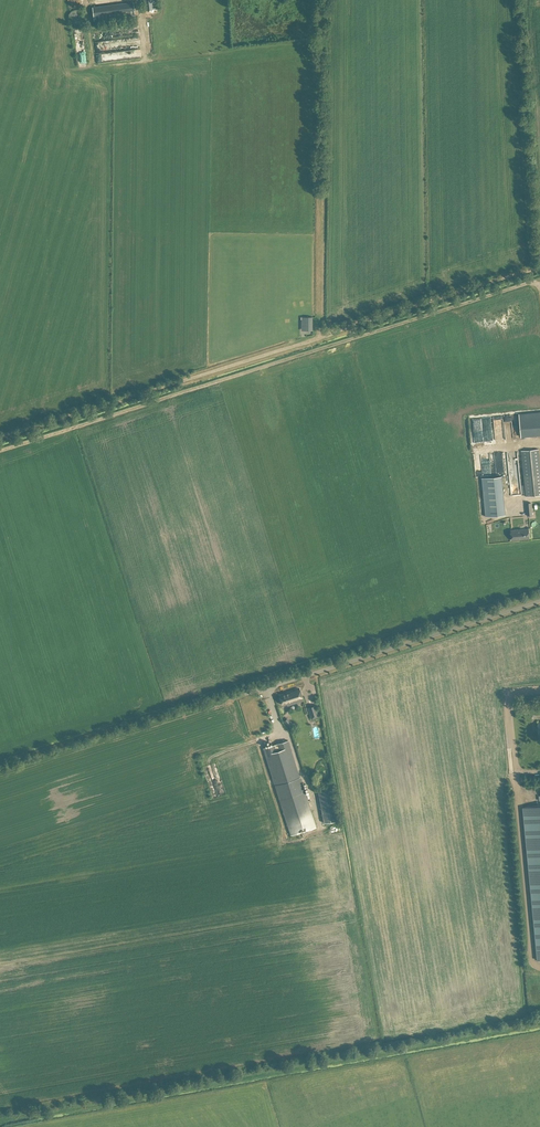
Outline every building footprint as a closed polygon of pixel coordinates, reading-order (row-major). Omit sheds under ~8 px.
[(157,0),(146,0),(147,10),(158,8),(157,0)] [(94,23),(113,20),(135,16),(132,1),(110,4),(92,7),(94,23)] [(302,316),(302,320),(302,331),(313,331),(313,316),(302,316)] [(519,413),(522,437),(539,435),(539,411),(519,413)] [(522,450),(526,495),(539,493),(539,460),(539,449),(522,450)] [(502,475),(482,477),(486,516),(506,514),(502,475)] [(529,528),(511,530),(512,540),(530,538),(529,528)] [(288,705),(303,700),(304,700),(300,688),(279,695),(282,704),(287,703),(288,705)] [(309,712),(310,712),(312,718),(318,716),(316,710),(309,712)] [(287,718),(284,721),(290,727),(293,724),(287,718)] [(316,826),(302,783),(288,740),(263,748),(291,835),(316,826)] [(523,807),(538,960),(539,960),(539,805),(523,807)]
